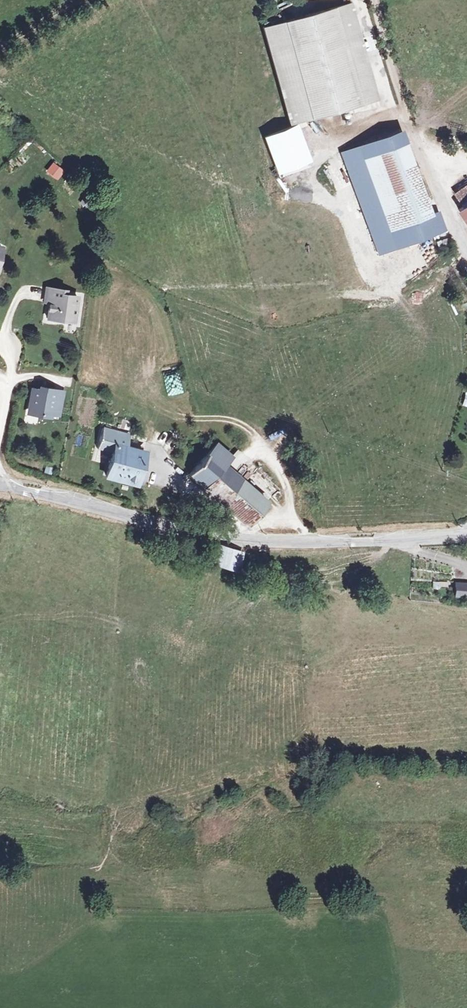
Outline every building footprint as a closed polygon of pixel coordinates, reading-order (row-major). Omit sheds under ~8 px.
[(348,3),(261,27),(288,124),(376,100),(348,3)] [(297,125),(263,138),(276,173),(310,161),(297,125)] [(377,252),(442,227),(404,128),(339,153),(377,252)] [(53,161),(45,170),(56,180),(64,171),(53,161)] [(452,193),(463,208),(457,212),(466,226),(466,182),(452,193)] [(64,317),(74,320),(78,299),(66,297),(66,292),(47,288),(45,298),(54,299),(53,305),(49,304),(46,319),(63,322),(64,317)] [(459,403),(466,405),(466,401),(466,391),(462,390),(459,403)] [(52,407),(55,394),(47,392),(46,395),(34,392),(30,403),(33,403),(30,416),(49,420),(50,416),(58,418),(61,409),(52,407)] [(65,396),(55,394),(52,407),(61,409),(65,396)] [(123,447),(127,434),(102,427),(97,446),(111,451),(104,475),(114,478),(115,475),(134,481),(142,452),(123,447)] [(235,464),(219,448),(193,476),(248,527),(267,508),(245,488),(256,475),(239,460),(235,464)] [(221,511),(216,520),(225,523),(229,514),(221,511)] [(215,547),(240,551),(241,548),(216,542),(215,547)] [(236,568),(240,551),(215,547),(210,562),(236,568)] [(454,585),(454,595),(466,595),(466,585),(454,585)]
